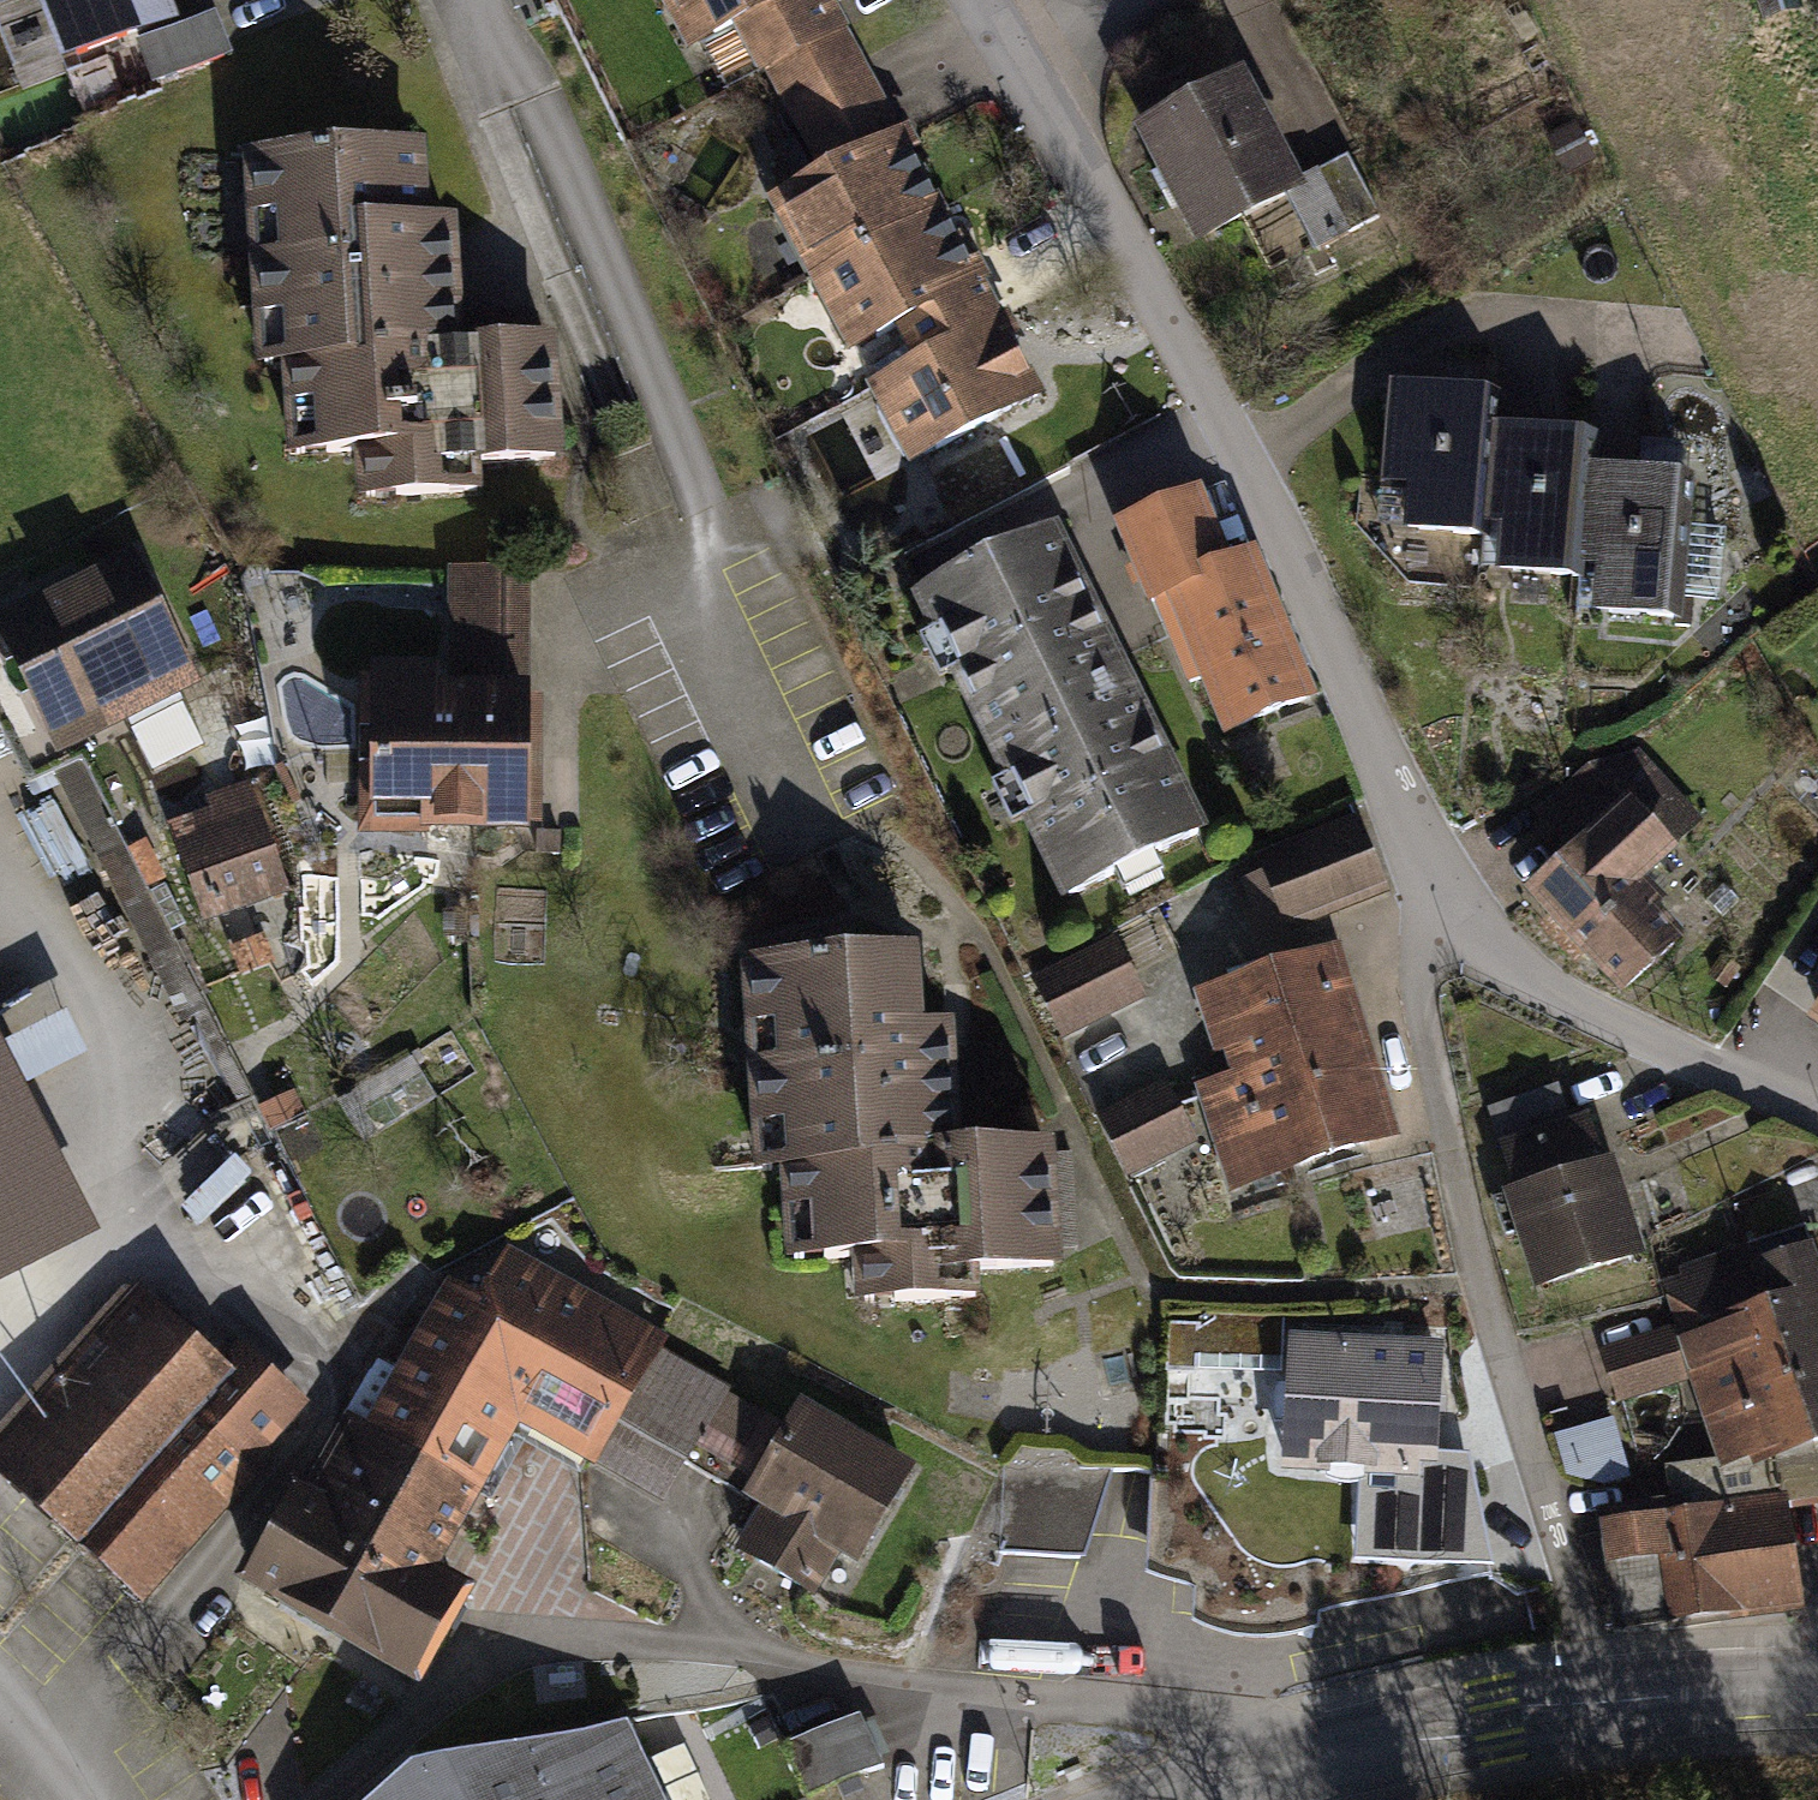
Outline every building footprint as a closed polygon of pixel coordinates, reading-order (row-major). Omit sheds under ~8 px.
[(75,54),(161,21),(153,0),(54,0),(75,54)] [(840,29),(824,0),(673,0),(698,45),(744,20),(769,67),(840,29)] [(208,17),(142,44),(157,81),(223,54),(208,17)] [(769,67),(786,99),(857,61),(840,29),(769,67)] [(786,99),(826,173),(898,136),(857,61),(786,99)] [(1237,86),(1147,133),(1201,235),(1291,188),(1237,86)] [(820,271),(937,210),(898,136),(826,173),(813,180),(780,198),(820,271)] [(290,357),(455,346),(447,223),(421,224),(416,146),(251,157),(255,216),(281,214),(284,256),(257,257),(261,316),(288,314),(290,357)] [(937,210),(820,271),(860,347),(906,322),(925,359),(997,320),(937,210)] [(1036,395),(997,320),(925,359),(879,383),(919,456),(1036,395)] [(455,346),(290,357),(293,404),(323,403),(326,451),(393,448),(397,495),(476,489),(475,463),(554,459),(547,340),(455,346)] [(1441,412),(1390,408),(1384,480),(1419,482),(1415,529),(1482,534),(1483,519),(1488,449),(1492,397),(1443,393),(1441,412)] [(1589,438),(1539,434),(1537,453),(1488,449),(1483,519),(1516,522),(1512,569),(1578,574),(1579,561),(1585,491),(1589,438)] [(1634,495),(1585,491),(1579,561),(1612,563),(1609,610),(1675,616),(1687,480),(1636,475),(1634,495)] [(1230,727),(1305,697),(1248,556),(1225,566),(1197,497),(1122,527),(1152,601),(1175,591),(1187,623),(1170,630),(1190,681),(1209,674),(1230,727)] [(1050,532),(921,594),(1069,895),(1197,833),(1050,532)] [(130,561),(1,626),(50,723),(179,658),(130,561)] [(455,568),(454,695),(524,696),(525,569),(455,568)] [(433,675),(375,674),(374,822),(523,823),(524,696),(454,695),(432,695),(433,675)] [(1579,848),(1534,891),(1623,988),(1673,943),(1648,916),(1660,905),(1637,879),(1692,828),(1638,769),(1606,785),(1594,773),(1548,813),(1579,848)] [(285,888),(258,814),(218,828),(212,810),(190,818),(197,836),(183,841),(210,915),(285,888)] [(1360,830),(1265,867),(1287,921),(1381,884),(1360,830)] [(1033,981),(1060,1035),(1142,994),(1115,940),(1033,981)] [(914,953),(749,963),(753,1024),(780,1023),(781,1063),(756,1063),(759,1125),(786,1124),(788,1163),(954,1153),(946,1028),(919,1029),(914,953)] [(1324,953),(1271,971),(1297,1051),(1329,1153),(1382,1136),(1368,1091),(1380,1087),(1375,1071),(1363,1075),(1324,953)] [(1235,1045),(1243,1068),(1297,1051),(1271,971),(1266,973),(1262,958),(1225,969),(1230,985),(1200,994),(1217,1051),(1235,1045)] [(32,1097),(87,1071),(66,1027),(11,1053),(32,1097)] [(1329,1153),(1297,1051),(1243,1068),(1247,1081),(1208,1093),(1237,1184),(1276,1172),(1276,1170),(1329,1153)] [(1127,1172),(1161,1155),(1145,1123),(1175,1107),(1164,1086),(1100,1118),(1127,1172)] [(1491,1110),(1501,1139),(1561,1120),(1551,1091),(1491,1110)] [(60,1240),(0,1122),(0,1271),(60,1240)] [(1546,1282),(1630,1256),(1588,1126),(1505,1152),(1546,1282)] [(1046,1147),(954,1153),(788,1163),(791,1210),(820,1208),(825,1258),(891,1253),(895,1301),(974,1297),(972,1269),(1052,1264),(1046,1147)] [(1752,1265),(1765,1306),(1768,1305),(1812,1441),(1817,1439),(1817,1283),(1802,1233),(1747,1250),(1752,1265)] [(651,1351),(657,1341),(510,1258),(482,1307),(452,1290),(369,1436),(471,1492),(515,1413),(592,1456),(612,1420),(651,1351)] [(1807,1442),(1812,1441),(1768,1305),(1765,1306),(1752,1265),(1688,1286),(1701,1326),(1681,1333),(1694,1371),(1696,1380),(1737,1369),(1747,1402),(1708,1414),(1721,1462),(1770,1454),(1807,1442)] [(167,1304),(85,1398),(59,1376),(0,1443),(0,1467),(11,1487),(128,1587),(296,1400),(240,1352),(218,1375),(185,1345),(199,1332),(167,1304)] [(1284,1316),(1168,1311),(1165,1369),(1281,1373),(1284,1316)] [(1618,1394),(1694,1371),(1681,1333),(1681,1331),(1606,1354),(1618,1394)] [(1286,1462),(1413,1468),(1415,1426),(1434,1427),(1438,1354),(1292,1346),(1286,1462)] [(651,1351),(612,1420),(664,1450),(703,1381),(651,1351)] [(836,1542),(856,1554),(905,1471),(801,1411),(752,1495),(772,1506),(746,1552),(809,1589),(836,1542)] [(1560,1436),(1569,1493),(1628,1484),(1619,1427),(1560,1436)] [(333,1621),(416,1670),(458,1594),(425,1575),(471,1492),(369,1436),(336,1498),(386,1527),(333,1621)] [(1807,1442),(1770,1454),(1778,1506),(1817,1500),(1817,1481),(1807,1442)] [(1621,1628),(1793,1603),(1778,1506),(1770,1454),(1721,1462),(1669,1471),(1674,1504),(1705,1500),(1706,1511),(1659,1518),(1658,1507),(1604,1515),(1621,1628)] [(1102,1483),(1023,1479),(999,1552),(1079,1556),(1102,1483)] [(251,1573),(333,1621),(386,1527),(336,1498),(325,1518),(294,1499),(251,1573)] [(783,1756),(804,1799),(826,1799),(885,1772),(860,1720),(783,1756)] [(372,1799),(660,1799),(626,1729),(411,1768),(372,1799)]
